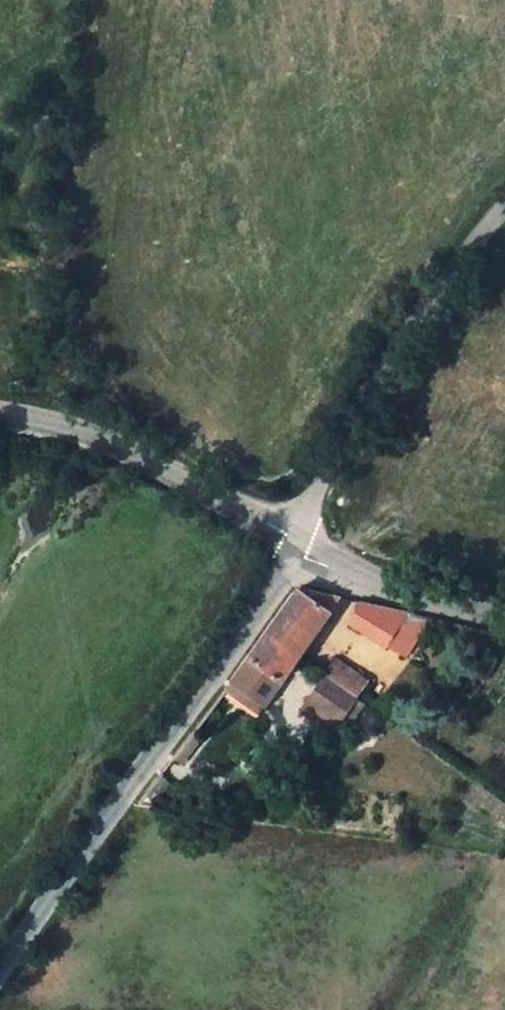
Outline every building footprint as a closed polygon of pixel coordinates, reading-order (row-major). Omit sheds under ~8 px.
[(336,492),(330,503),(340,509),(346,496),(336,492)] [(265,637),(297,659),(345,600),(306,591),(298,591),(265,637)] [(386,648),(408,615),(376,608),(361,604),(347,624),(385,649),(386,648)] [(408,615),(386,648),(401,657),(426,620),(408,615)] [(250,658),(280,682),(297,659),(265,637),(250,658)] [(250,658),(234,680),(262,702),(280,682),(250,658)] [(331,664),(322,677),(352,698),(361,685),(331,664)] [(322,677),(305,701),(334,723),(336,720),(349,702),(352,698),(322,677)] [(255,710),(262,702),(234,680),(227,690),(255,710)] [(334,723),(305,701),(296,712),(326,733),(334,723)] [(349,702),(336,720),(346,727),(358,708),(349,702)] [(188,742),(174,760),(183,767),(196,748),(188,742)] [(137,811),(162,814),(171,788),(158,782),(137,811)]
